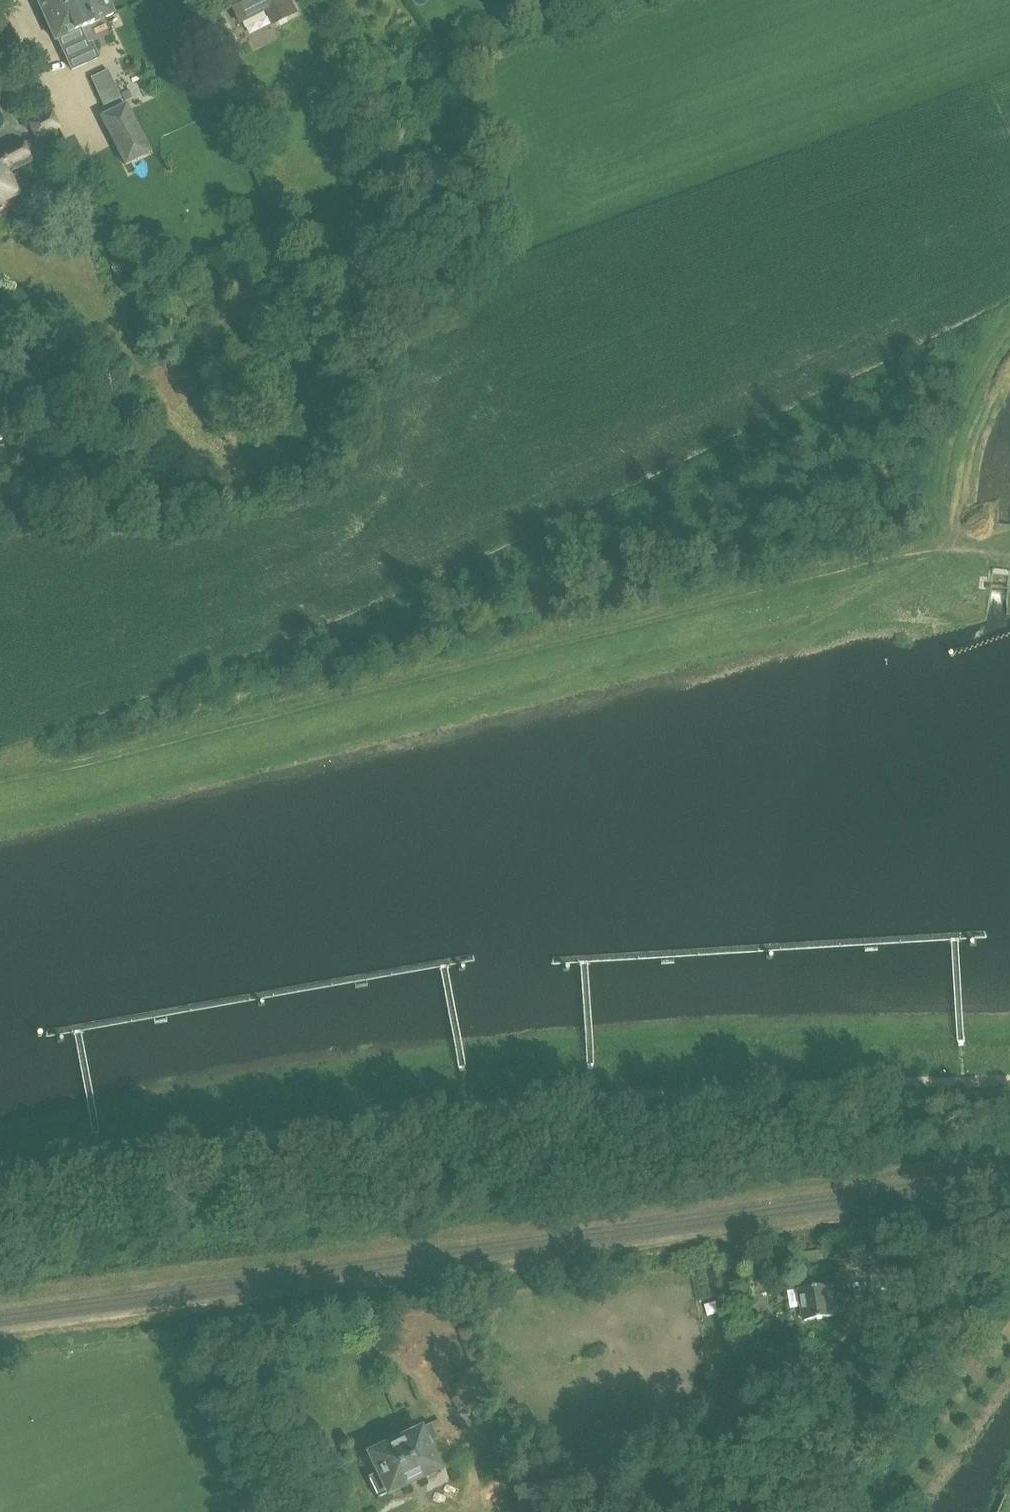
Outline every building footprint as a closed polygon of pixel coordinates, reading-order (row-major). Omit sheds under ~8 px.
[(87,45),(82,34),(116,18),(107,0),(37,0),(55,40),(58,39),(72,70),(98,58),(91,43),(87,45)] [(189,9),(206,1),(206,0),(185,0),(189,9)] [(273,22),(296,10),(291,0),(229,0),(240,21),(266,8),(273,22)] [(84,87),(112,78),(109,68),(81,77),(84,87)] [(103,124),(125,166),(150,153),(151,150),(136,122),(126,102),(99,115),(103,124)] [(32,130),(36,139),(50,132),(60,128),(50,109),(27,121),(32,130)] [(51,143),(60,160),(72,154),(70,150),(63,137),(51,143)] [(17,194),(15,190),(23,186),(17,173),(9,177),(7,173),(32,161),(24,144),(0,155),(0,203),(17,194)] [(84,148),(73,153),(77,160),(87,155),(84,148)] [(33,350),(32,358),(37,363),(45,361),(47,353),(41,347),(33,350)] [(18,417),(0,426),(0,438),(22,426),(18,417)] [(11,460),(3,445),(0,447),(0,466),(11,460)] [(800,1288),(805,1321),(837,1316),(832,1283),(824,1284),(823,1276),(806,1279),(807,1287),(800,1288)] [(438,1437),(432,1423),(369,1453),(378,1471),(368,1476),(378,1497),(440,1468),(428,1442),(438,1437)]
